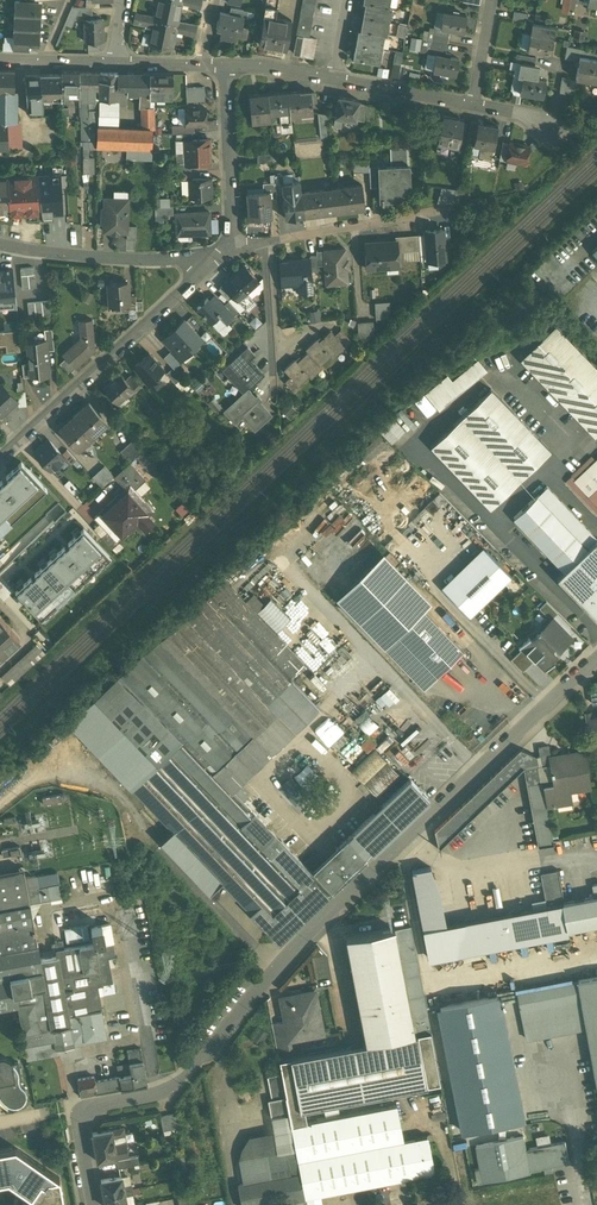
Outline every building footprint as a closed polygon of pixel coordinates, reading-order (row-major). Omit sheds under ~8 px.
[(154,17),(166,19),(169,0),(157,0),(154,17)] [(166,19),(177,21),(181,4),(188,5),(189,0),(169,0),(166,19)] [(258,44),(287,49),(292,20),(275,17),(278,0),(266,0),(258,44)] [(569,0),(563,0),(562,10),(573,12),(574,1),(569,0)] [(19,1),(15,1),(14,15),(41,17),(41,2),(38,2),(19,1)] [(315,4),(302,1),(301,8),(314,11),(315,4)] [(389,6),(365,2),(363,16),(389,21),(392,6),(389,6)] [(87,7),(73,7),(69,17),(74,19),(76,15),(92,14),(92,7),(87,7)] [(247,10),(230,7),(229,14),(243,17),(242,18),(246,18),(247,10)] [(314,11),(301,8),(300,15),(313,17),(314,11)] [(466,15),(443,11),(441,26),(440,27),(449,29),(463,31),(466,15)] [(527,13),(513,11),(511,19),(526,21),(527,13)] [(229,14),(219,12),(216,29),(221,30),(219,43),(231,45),(234,35),(235,27),(237,28),(237,27),(240,27),(241,26),(242,18),(243,17),(229,14)] [(147,15),(135,13),(133,22),(145,25),(147,15)] [(41,17),(14,15),(14,29),(40,31),(41,17)] [(154,17),(147,15),(145,25),(152,26),(148,44),(160,46),(166,19),(154,17)] [(313,17),(300,15),(299,21),(311,24),(313,17)] [(389,21),(363,16),(360,30),(384,34),(384,35),(387,35),(389,21)] [(74,19),(69,17),(66,24),(71,26),(74,19)] [(177,21),(166,19),(160,46),(171,49),(175,31),(182,32),(184,23),(177,21)] [(103,41),(103,20),(85,20),(86,41),(103,41)] [(311,24),(299,21),(298,28),(310,31),(311,24)] [(555,26),(531,22),(527,49),(550,53),(555,26)] [(196,25),(184,23),(182,32),(194,35),(196,25)] [(396,34),(405,35),(407,24),(397,23),(396,34)] [(441,26),(435,25),(434,31),(434,32),(449,34),(449,29),(440,27),(441,26)] [(240,27),(237,27),(237,28),(235,27),(234,35),(245,38),(247,28),(241,26),(240,27)] [(310,31),(298,28),(296,35),(303,36),(309,37),(310,31)] [(40,31),(14,29),(13,44),(29,45),(39,45),(40,31)] [(384,34),(360,30),(358,29),(356,44),(382,48),(384,35),(384,34)] [(434,31),(425,30),(423,38),(433,40),(434,32),(434,31)] [(449,34),(434,32),(433,40),(447,42),(449,34)] [(309,37),(303,36),(302,43),(315,46),(316,39),(309,37)] [(408,47),(419,49),(421,37),(410,36),(408,47)] [(433,40),(423,38),(421,52),(436,54),(445,55),(446,50),(432,47),(433,40)] [(447,42),(433,40),(432,47),(446,50),(447,42)] [(315,46),(302,43),(301,50),(314,52),(315,46)] [(382,48),(356,44),(353,58),(379,63),(382,48)] [(581,48),(566,46),(564,58),(579,60),(580,57),(581,48)] [(314,52),(301,50),(299,56),(312,58),(314,52)] [(403,52),(396,51),(393,64),(400,65),(403,52)] [(445,55),(436,54),(433,70),(447,72),(456,74),(459,58),(445,55)] [(535,56),(521,54),(520,62),(534,64),(535,56)] [(580,57),(579,60),(576,78),(596,82),(596,60),(580,57)] [(534,64),(520,62),(518,76),(522,76),(532,78),(534,64)] [(386,76),(388,68),(377,67),(376,74),(386,76)] [(447,72),(433,70),(432,75),(435,78),(443,80),(446,77),(447,72)] [(0,72),(0,92),(15,92),(15,72),(0,72)] [(79,73),(62,72),(61,75),(62,92),(68,92),(79,92),(79,73)] [(88,73),(79,73),(79,92),(79,96),(82,96),(82,101),(88,101),(88,89),(88,73)] [(99,73),(88,73),(88,89),(94,89),(97,89),(97,84),(99,84),(99,73)] [(117,73),(99,73),(99,84),(99,100),(116,100),(117,87),(117,73)] [(127,73),(117,73),(117,87),(126,87),(127,73)] [(151,74),(127,73),(126,87),(126,92),(139,93),(150,93),(150,87),(151,74)] [(173,74),(151,74),(150,87),(173,88),(173,74)] [(61,75),(25,76),(26,86),(28,109),(42,108),(42,100),(62,100),(62,92),(61,75)] [(532,78),(522,76),(520,91),(542,95),(545,80),(537,79),(532,78)] [(571,79),(562,77),(560,91),(568,93),(571,79)] [(173,88),(150,87),(150,93),(150,97),(172,98),(173,88)] [(205,87),(186,88),(187,102),(205,101),(205,87)] [(301,91),(288,92),(290,111),(291,116),(313,113),(312,103),(311,94),(311,92),(301,93),(301,91)] [(0,92),(0,123),(15,122),(15,92),(0,92)] [(288,92),(270,94),(270,97),(268,97),(271,113),(279,112),(290,111),(288,92)] [(150,93),(139,93),(138,107),(142,108),(149,108),(150,97),(150,93)] [(267,94),(249,96),(251,122),(271,120),(271,113),(268,97),(267,94)] [(359,100),(339,97),(336,116),(343,117),(356,119),(358,103),(359,100)] [(98,125),(98,128),(116,128),(116,100),(99,100),(99,110),(98,125)] [(366,104),(358,103),(356,119),(367,121),(366,104)] [(375,106),(366,104),(367,121),(376,123),(375,106)] [(205,108),(186,109),(186,126),(194,126),(206,125),(206,118),(207,116),(207,113),(205,111),(205,108)] [(94,110),(89,110),(89,117),(89,125),(98,125),(99,110),(94,110)] [(290,111),(279,112),(281,122),(281,124),(291,123),(291,116),(290,111)] [(279,112),(271,113),(271,120),(272,123),(281,122),(279,112)] [(328,116),(318,114),(320,129),(327,128),(328,116)] [(463,119),(442,115),(436,151),(446,153),(448,144),(458,146),(463,119)] [(343,117),(336,116),(333,130),(340,132),(343,117)] [(477,122),(471,120),(468,136),(474,137),(477,122)] [(20,148),(19,122),(15,122),(0,123),(0,149),(20,148)] [(498,126),(477,122),(474,137),(473,144),(480,145),(493,148),(498,126)] [(116,128),(98,128),(97,142),(97,148),(152,150),(150,129),(137,129),(116,128)] [(192,140),(185,141),(185,153),(210,152),(209,140),(192,140)] [(510,143),(502,141),(499,160),(507,161),(507,160),(510,143)] [(529,146),(510,143),(507,160),(526,163),(527,156),(529,154),(530,152),(529,149),(529,146)] [(493,148),(480,145),(478,156),(491,159),(493,148)] [(406,147),(391,148),(392,165),(378,166),(379,188),(381,187),(382,202),(410,200),(406,147)] [(210,152),(185,153),(186,165),(191,165),(210,164),(210,152)] [(274,153),(258,154),(258,162),(274,161),(274,153)] [(66,163),(76,163),(76,155),(66,154),(66,163)] [(369,159),(353,160),(354,172),(369,171),(369,159)] [(378,166),(370,167),(371,188),(379,188),(378,166)] [(60,175),(37,177),(42,212),(42,214),(62,213),(60,175)] [(283,175),(275,175),(276,182),(277,194),(283,193),(283,183),(283,175)] [(37,177),(8,179),(10,212),(10,214),(42,212),(37,177)] [(0,179),(0,213),(10,212),(8,179),(0,179)] [(211,179),(189,179),(190,198),(211,197),(211,179)] [(283,183),(283,193),(284,193),(285,219),(304,216),(301,193),(299,181),(283,183)] [(276,182),(262,183),(263,192),(269,192),(269,199),(277,198),(277,194),(276,182)] [(362,185),(333,189),(336,211),(364,208),(363,197),(364,196),(362,185)] [(333,189),(301,193),(304,216),(325,214),(325,213),(336,211),(333,189)] [(263,192),(247,193),(249,219),(262,219),(262,215),(270,215),(269,199),(269,192),(263,192)] [(128,199),(104,198),(104,209),(102,209),(102,219),(104,219),(104,232),(111,232),(111,234),(119,235),(119,232),(127,233),(128,199)] [(172,206),(155,207),(155,215),(173,215),(172,206)] [(209,212),(175,213),(175,232),(193,232),(193,235),(210,234),(209,212)] [(443,230),(426,231),(426,234),(428,256),(428,261),(445,259),(443,230)] [(426,234),(418,235),(419,251),(420,256),(428,256),(426,234)] [(418,235),(395,237),(396,241),(397,241),(398,252),(419,251),(418,235)] [(396,241),(369,243),(371,270),(399,268),(398,252),(397,241),(396,241)] [(345,249),(324,250),(325,265),(326,282),(336,282),(336,284),(348,283),(345,249)] [(317,255),(309,256),(309,258),(310,258),(311,271),(318,270),(318,266),(317,255)] [(309,258),(299,258),(299,261),(280,262),(281,284),(300,283),(301,294),(313,293),(311,271),(310,258),(309,258)] [(245,266),(224,285),(233,296),(245,308),(254,300),(247,293),(259,281),(245,266)] [(21,269),(21,276),(34,275),(33,268),(21,269)] [(0,270),(0,308),(16,307),(12,269),(0,270)] [(21,276),(23,288),(36,287),(35,274),(34,275),(21,276)] [(127,283),(108,284),(110,307),(128,306),(129,305),(128,296),(127,283)] [(224,285),(219,290),(228,300),(233,296),(224,285)] [(136,295),(128,296),(129,305),(128,306),(128,311),(137,310),(136,301),(136,295)] [(211,302),(208,298),(198,307),(211,322),(220,313),(221,312),(211,302)] [(223,306),(216,298),(211,302),(221,312),(220,313),(227,321),(233,316),(223,306)] [(28,303),(29,317),(50,315),(49,301),(28,303)] [(229,301),(223,306),(233,316),(238,311),(229,301)] [(390,302),(375,303),(376,319),(391,318),(390,302)] [(318,308),(308,311),(311,322),(321,318),(318,308)] [(220,313),(211,322),(218,330),(227,321),(220,313)] [(92,320),(79,321),(80,338),(62,355),(65,358),(75,369),(95,351),(92,320)] [(200,337),(184,320),(172,331),(174,333),(164,342),(172,350),(182,361),(192,351),(188,347),(200,337)] [(373,321),(357,322),(358,337),(374,336),(373,321)] [(555,324),(520,359),(595,437),(596,435),(596,368),(555,324)] [(16,329),(2,329),(3,351),(17,350),(16,329)] [(52,329),(44,330),(45,339),(46,339),(47,351),(54,350),(52,329)] [(351,341),(341,330),(335,335),(345,346),(351,341)] [(317,339),(309,345),(324,362),(331,355),(333,358),(345,346),(335,335),(331,331),(319,341),(317,339)] [(45,339),(35,340),(35,342),(27,342),(29,363),(30,377),(39,376),(39,377),(50,376),(47,351),(46,339),(45,339)] [(309,345),(306,349),(308,351),(297,361),(295,358),(284,369),(291,377),(298,385),(308,376),(310,378),(316,373),(314,371),(324,362),(309,345)] [(247,347),(223,370),(230,377),(232,375),(247,390),(248,389),(264,374),(256,366),(253,368),(247,362),(254,355),(247,347)] [(182,361),(172,350),(164,358),(173,368),(174,368),(182,361)] [(164,370),(149,353),(134,367),(142,375),(141,376),(149,386),(160,375),(159,375),(164,370)] [(450,377),(445,372),(412,399),(426,416),(485,369),(475,357),(450,377)] [(75,369),(65,358),(60,364),(69,374),(75,369)] [(29,363),(22,364),(24,378),(30,377),(29,363)] [(174,368),(173,368),(166,374),(181,390),(188,384),(174,368)] [(16,387),(20,387),(20,373),(11,374),(12,381),(16,381),(16,387)] [(120,373),(104,388),(117,401),(123,395),(125,397),(134,389),(126,380),(120,373)] [(141,385),(132,374),(126,380),(134,389),(135,391),(141,385)] [(298,385),(291,377),(285,382),(294,393),(301,388),(298,385)] [(1,384),(0,384),(0,417),(17,401),(1,384)] [(52,398),(52,387),(37,388),(37,398),(52,398)] [(550,450),(491,388),(431,446),(490,508),(550,450)] [(272,415),(248,389),(247,390),(224,411),(233,421),(242,413),(256,429),(272,415)] [(109,423),(90,402),(74,416),(94,437),(109,423)] [(377,424),(394,449),(411,438),(407,432),(415,427),(402,407),(377,424)] [(94,437),(74,416),(59,430),(78,451),(94,437)] [(62,454),(49,440),(35,453),(50,470),(65,457),(62,454)] [(133,440),(121,451),(130,461),(143,451),(133,440)] [(76,459),(67,449),(62,454),(65,457),(71,464),(76,459)] [(592,456),(566,481),(596,513),(596,512),(596,462),(592,456)] [(0,483),(0,534),(48,490),(22,462),(0,483)] [(130,462),(115,475),(124,485),(133,476),(139,471),(130,462)] [(104,466),(92,477),(102,487),(114,477),(104,466)] [(146,479),(139,471),(133,476),(140,484),(146,479)] [(133,476),(124,485),(126,488),(94,517),(108,532),(118,543),(139,523),(145,529),(154,521),(148,515),(153,511),(134,490),(140,484),(133,476)] [(596,539),(546,487),(514,518),(564,570),(596,539)] [(83,529),(15,592),(42,620),(110,557),(83,529)] [(118,543),(108,532),(102,537),(112,549),(118,543)] [(556,577),(596,620),(596,539),(564,570),(556,577)] [(335,593),(382,642),(421,605),(429,598),(382,548),(335,593)] [(486,550),(444,590),(469,616),(511,575),(486,550)] [(162,636),(265,746),(315,698),(287,669),(302,655),(223,577),(207,594),(162,636)] [(557,612),(546,600),(539,607),(550,619),(552,617),(557,612)] [(462,647),(421,605),(382,642),(422,684),(462,647)] [(283,613),(271,620),(276,628),(288,620),(283,613)] [(543,628),(531,639),(529,637),(518,647),(520,649),(521,649),(533,661),(536,658),(545,668),(545,669),(546,669),(554,662),(553,661),(551,659),(556,653),(553,650),(556,646),(558,648),(570,636),(552,617),(550,619),(549,621),(551,623),(544,629),(543,628)] [(0,618),(0,657),(2,655),(4,658),(8,654),(6,652),(19,639),(0,618)] [(143,652),(121,674),(226,782),(265,746),(162,636),(143,652)] [(35,642),(2,673),(12,683),(45,652),(35,642)] [(520,649),(510,659),(522,671),(533,661),(521,649),(520,649)] [(121,674),(68,721),(172,830),(222,882),(251,913),(258,906),(269,917),(300,888),(269,856),(283,842),(268,826),(228,784),(226,782),(121,674)] [(386,685),(374,698),(385,708),(397,695),(386,685)] [(370,737),(380,727),(362,708),(352,718),(370,737)] [(592,712),(584,714),(587,729),(594,728),(592,717),(593,717),(592,712)] [(368,754),(358,744),(342,759),(352,769),(368,754)] [(387,750),(398,764),(405,759),(394,745),(387,750)] [(549,745),(538,747),(541,766),(551,765),(550,760),(551,760),(550,756),(549,745)] [(375,749),(353,770),(364,782),(387,761),(375,749)] [(536,757),(520,750),(453,814),(464,825),(515,776),(525,779),(531,808),(546,805),(536,757)] [(585,750),(550,756),(551,760),(550,760),(551,765),(552,770),(551,771),(551,774),(552,773),(553,777),(543,779),(548,805),(553,805),(553,806),(556,806),(556,804),(572,802),(570,789),(590,786),(585,750)] [(387,762),(365,783),(377,796),(400,775),(387,762)] [(306,794),(292,778),(281,788),(295,804),(306,794)] [(410,779),(353,833),(371,852),(373,854),(430,800),(410,779)] [(272,821),(233,780),(228,784),(268,826),(272,821)] [(41,803),(63,800),(62,792),(40,795),(41,803)] [(546,805),(531,808),(535,831),(550,828),(546,805)] [(464,825),(453,814),(445,822),(455,833),(464,825)] [(455,833),(445,822),(435,831),(437,837),(445,835),(447,841),(455,833)] [(550,828),(535,831),(540,856),(555,854),(550,828)] [(222,882),(172,830),(160,842),(210,894),(222,882)] [(371,852),(353,833),(348,838),(365,857),(371,852)] [(445,835),(437,837),(441,854),(449,852),(447,841),(445,835)] [(347,837),(311,871),(331,892),(366,858),(365,857),(348,838),(347,837)] [(300,888),(269,917),(258,906),(251,913),(279,942),(331,893),(331,892),(311,871),(283,842),(269,856),(300,888)] [(7,847),(8,853),(19,852),(18,845),(7,847)] [(8,854),(7,847),(0,848),(0,853),(1,856),(8,854)] [(30,904),(25,878),(25,875),(24,869),(0,874),(0,909),(30,904)] [(430,870),(412,874),(423,930),(441,926),(430,870)] [(558,871),(542,874),(548,906),(564,903),(558,871)] [(37,875),(25,878),(30,904),(41,902),(39,887),(37,875)] [(60,884),(39,887),(41,902),(62,899),(60,884)] [(564,903),(569,930),(596,925),(596,896),(595,897),(564,903)] [(33,918),(41,902),(30,904),(0,909),(0,924),(33,918)] [(441,926),(423,930),(428,958),(569,931),(569,930),(564,903),(548,906),(441,926)] [(0,924),(0,950),(38,942),(33,918),(0,924)] [(94,943),(64,949),(63,941),(56,942),(57,950),(56,950),(57,954),(40,957),(46,987),(53,1027),(68,1024),(69,1025),(72,1043),(106,1037),(97,985),(100,984),(102,984),(102,983),(112,982),(108,959),(117,957),(112,924),(92,928),(94,943)] [(431,1032),(410,925),(346,938),(366,1044),(431,1032)] [(18,1004),(16,992),(46,987),(40,957),(38,942),(0,950),(0,1007),(18,1004)] [(579,981),(579,982),(582,998),(587,1024),(596,1079),(596,977),(579,981)] [(112,982),(102,983),(102,984),(100,984),(102,993),(114,991),(112,982)] [(579,982),(508,995),(512,1012),(582,998),(579,982)] [(46,987),(16,992),(18,1004),(28,1059),(57,1053),(56,1047),(53,1027),(46,987)] [(314,990),(301,993),(301,995),(281,999),(285,1021),(288,1035),(289,1035),(290,1040),(322,1033),(314,990)] [(582,998),(512,1012),(508,995),(496,997),(519,1114),(532,1112),(520,1054),(529,1040),(581,1030),(580,1026),(587,1024),(582,998)] [(496,997),(449,1006),(481,1169),(484,1182),(530,1173),(530,1171),(526,1150),(519,1114),(496,997)] [(285,1021),(271,1023),(277,1051),(291,1049),(290,1040),(289,1035),(288,1035),(285,1021)] [(68,1024),(53,1027),(56,1047),(73,1044),(72,1043),(69,1025),(68,1024)] [(430,1032),(417,1035),(427,1086),(440,1084),(430,1032)] [(417,1035),(279,1061),(289,1113),(304,1110),(304,1109),(427,1086),(417,1035)] [(94,1077),(78,1080),(81,1097),(147,1085),(142,1049),(128,1052),(132,1075),(95,1082),(94,1077)] [(7,1059),(2,1058),(0,1058),(0,1098),(2,1100),(5,1103),(10,1106),(14,1106),(19,1105),(24,1103),(26,1098),(26,1093),(25,1089),(21,1085),(19,1080),(22,1080),(18,1062),(12,1063),(7,1059)] [(36,1064),(27,1066),(29,1081),(39,1079),(36,1064)] [(281,1073),(267,1076),(271,1099),(285,1096),(281,1073)] [(271,1099),(268,1100),(271,1117),(289,1114),(289,1113),(285,1096),(271,1099)] [(307,1123),(291,1126),(295,1147),(302,1146),(305,1160),(403,1141),(396,1105),(307,1123)] [(289,1113),(289,1114),(291,1126),(307,1123),(304,1110),(289,1113)] [(175,1114),(168,1116),(171,1130),(178,1128),(175,1114)] [(289,1114),(271,1117),(278,1152),(296,1149),(295,1147),(291,1126),(289,1114)] [(168,1116),(160,1117),(163,1131),(171,1130),(168,1116)] [(110,1130),(93,1133),(95,1147),(114,1144),(113,1137),(121,1136),(121,1135),(125,1135),(123,1128),(111,1131),(110,1130)] [(536,1144),(549,1143),(548,1135),(536,1136),(536,1144)] [(434,1172),(427,1136),(415,1138),(422,1175),(434,1172)] [(305,1160),(298,1162),(300,1173),(305,1197),(422,1175),(415,1138),(403,1141),(305,1160)] [(114,1144),(95,1147),(98,1162),(116,1159),(116,1160),(129,1158),(126,1142),(114,1144)] [(565,1142),(526,1150),(530,1171),(569,1163),(565,1142)] [(9,1180),(32,1196),(33,1204),(65,1204),(60,1178),(16,1146),(0,1149),(0,1181),(9,1180)] [(302,1146),(295,1147),(296,1149),(298,1162),(305,1160),(302,1146)] [(278,1152),(238,1160),(243,1184),(300,1173),(298,1162),(296,1149),(278,1152)] [(129,1158),(116,1160),(118,1167),(139,1164),(137,1156),(129,1158)] [(481,1169),(476,1171),(478,1183),(484,1182),(481,1169)] [(238,1185),(242,1204),(266,1204),(292,1200),(293,1204),(306,1204),(305,1197),(300,1173),(243,1184),(238,1185)] [(122,1177),(115,1178),(114,1175),(109,1176),(110,1179),(101,1181),(103,1194),(124,1190),(123,1187),(122,1177)] [(130,1175),(122,1177),(123,1187),(131,1185),(130,1175)] [(103,1194),(105,1204),(125,1204),(127,1204),(125,1195),(124,1190),(103,1194)] [(133,1194),(125,1195),(127,1204),(135,1203),(133,1194)] [(177,1197),(179,1204),(181,1204),(194,1203),(192,1194),(177,1197)]
